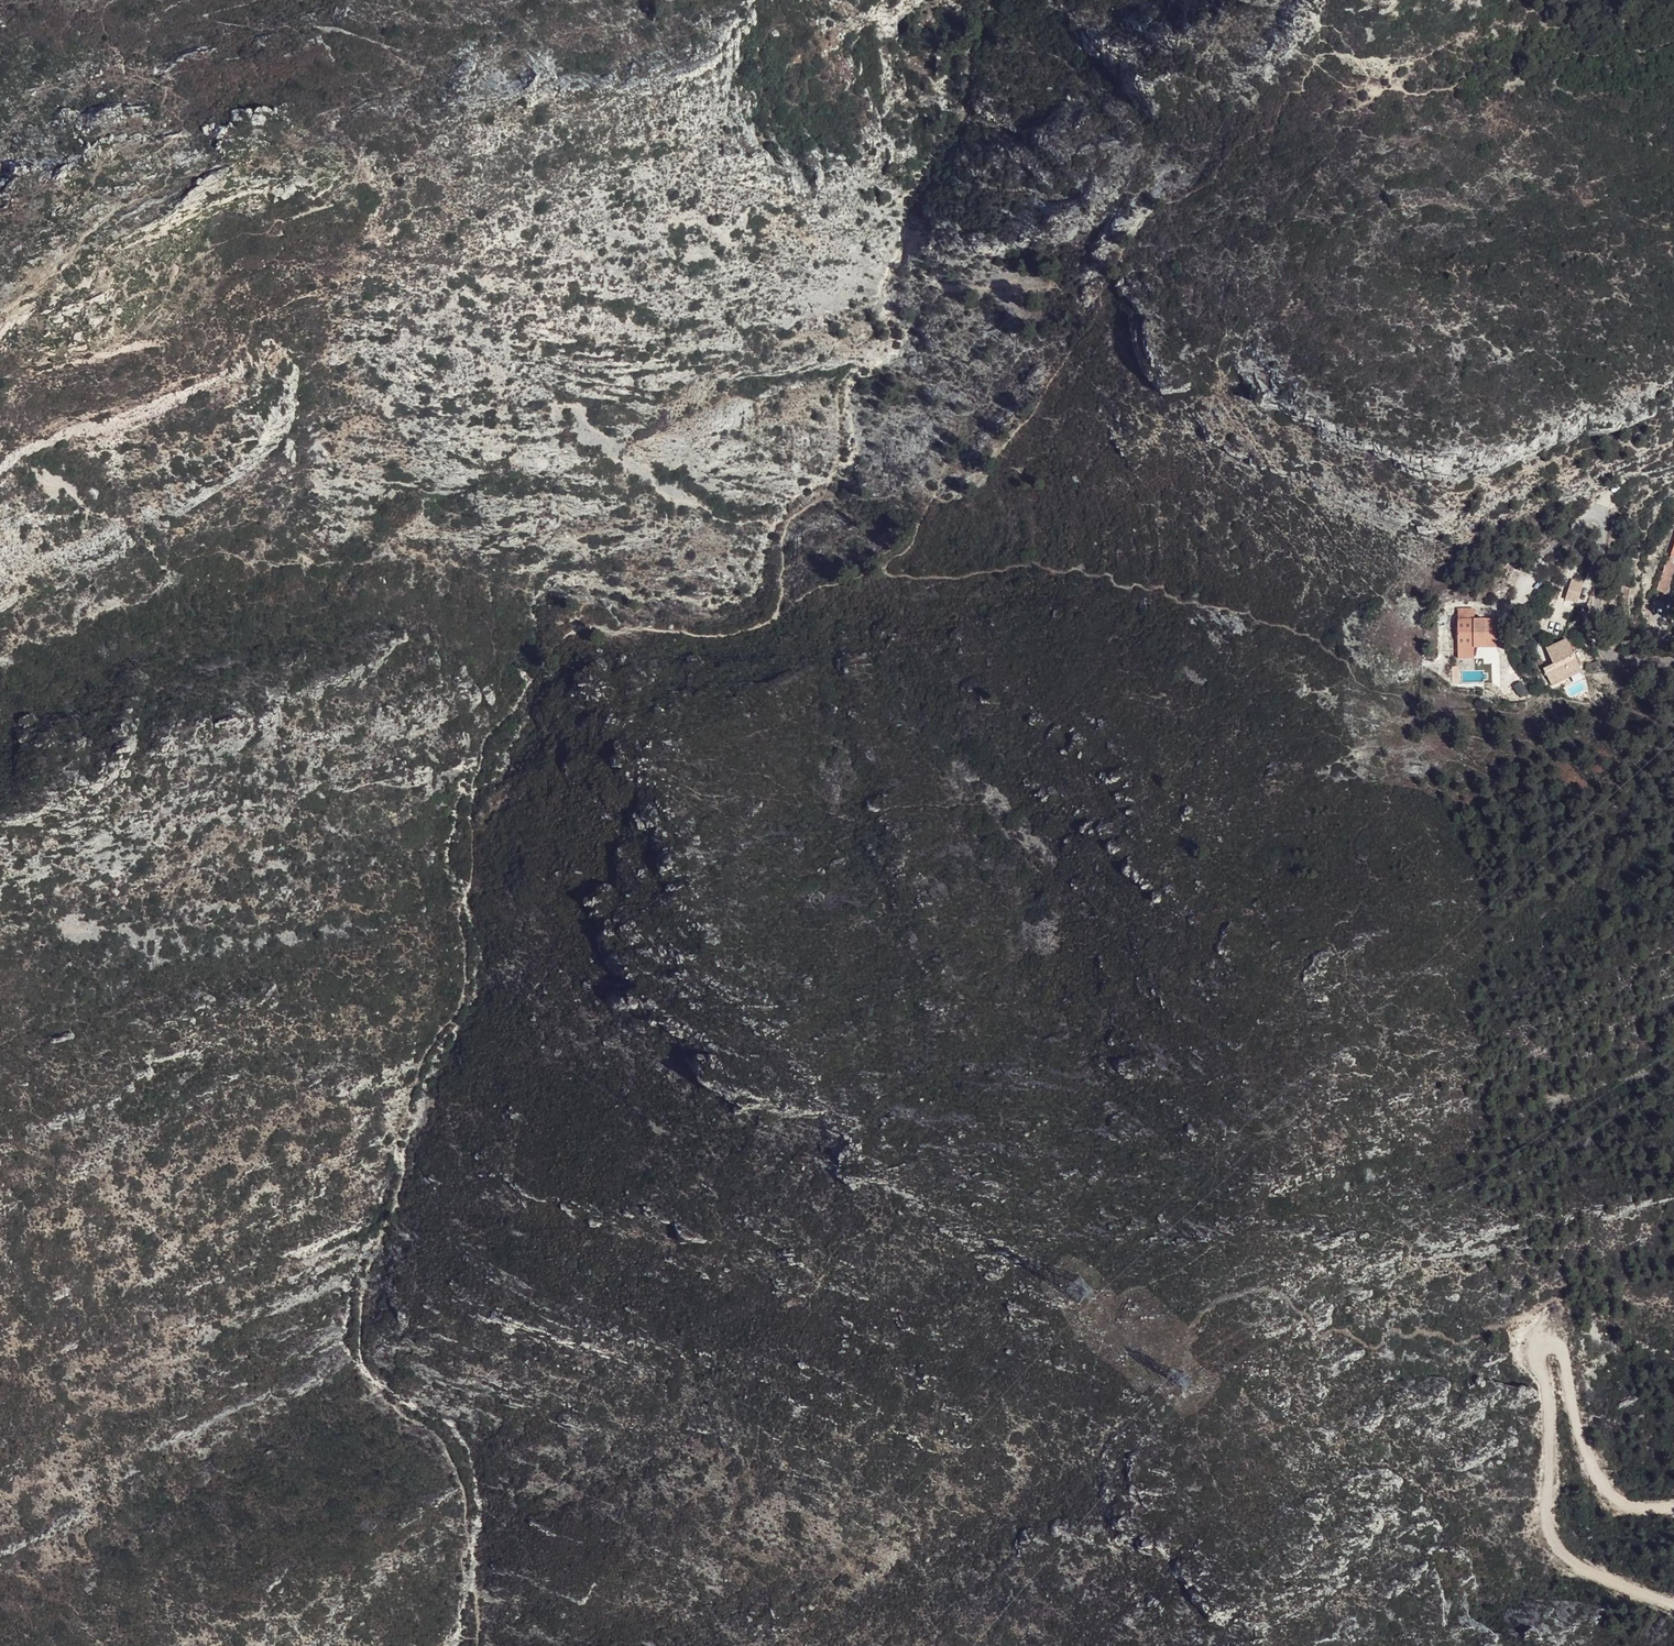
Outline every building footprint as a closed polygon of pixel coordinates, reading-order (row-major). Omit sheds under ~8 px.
[(1657,586),(1672,592),(1673,587),(1673,558),(1668,555),(1657,586)] [(1564,577),(1553,594),(1578,597),(1583,583),(1564,577)] [(1476,603),(1460,603),(1460,647),(1476,647),(1476,641),(1476,636),(1499,636),(1499,614),(1476,614),(1476,603)] [(1571,633),(1568,634),(1580,659),(1583,658),(1571,633)] [(1555,658),(1545,663),(1554,680),(1584,666),(1580,659),(1568,634),(1548,644),(1555,658)]
